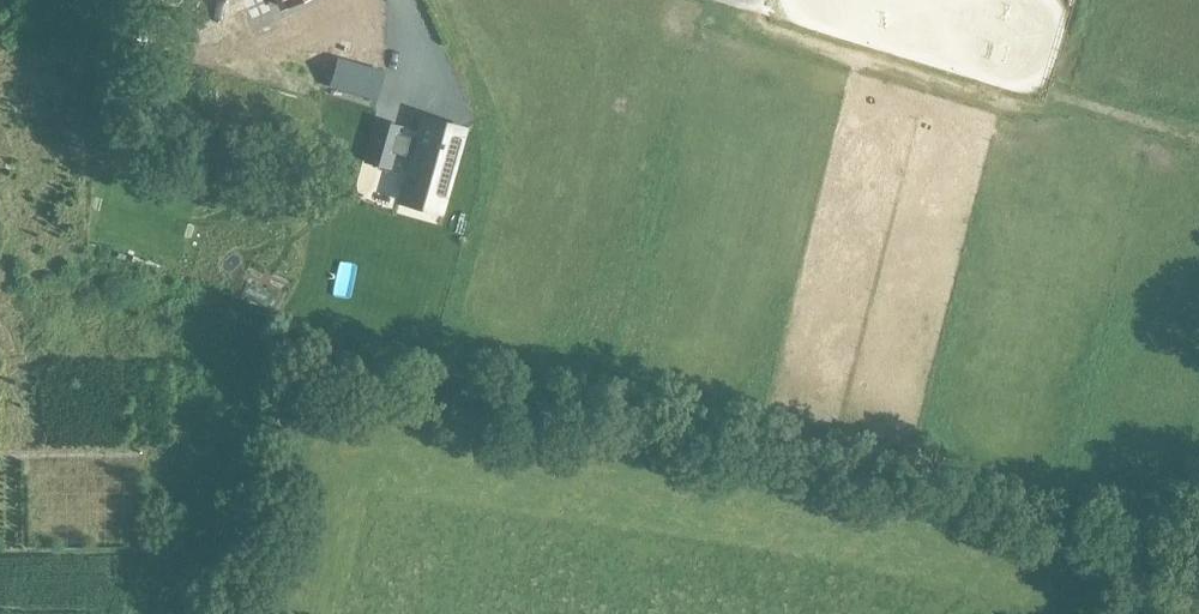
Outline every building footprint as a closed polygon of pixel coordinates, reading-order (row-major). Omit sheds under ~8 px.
[(380,87),(357,80),(361,66),(337,59),(330,86),(376,99),(380,87)] [(374,127),(364,164),(388,171),(391,159),(409,164),(403,188),(443,199),(460,138),(420,127),(414,148),(395,143),(398,133),(374,127)]
